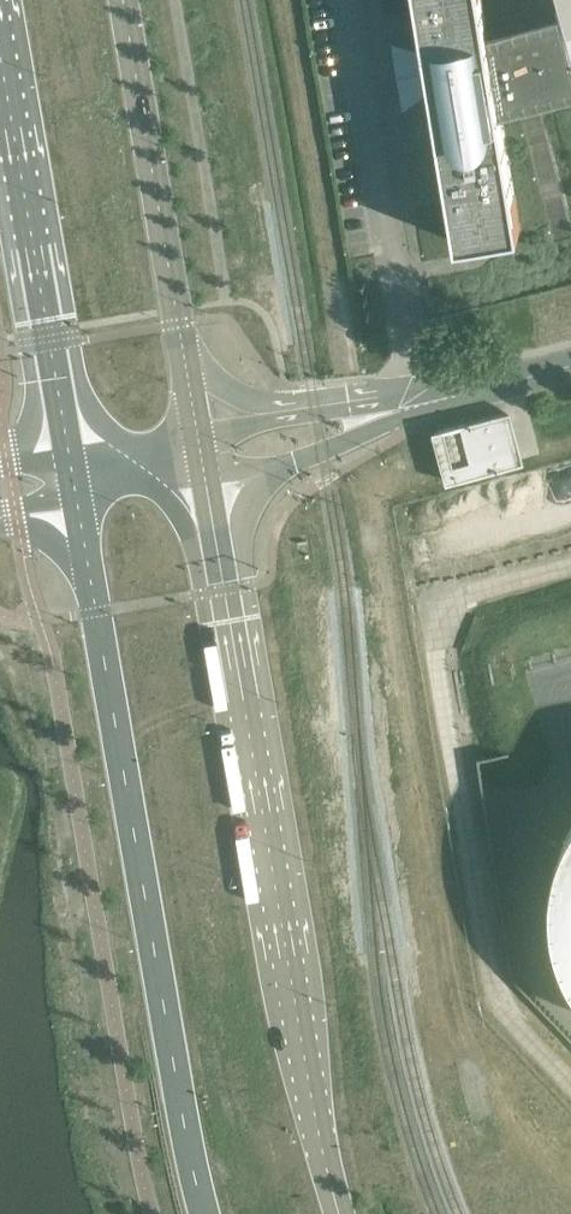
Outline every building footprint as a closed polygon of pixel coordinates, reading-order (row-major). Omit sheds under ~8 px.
[(560,1),(558,1),(561,11),(563,19),(489,39),(482,0),(418,0),(429,71),(412,74),(414,88),(431,85),(457,242),(520,232),(503,132),(499,105),(570,86),(570,0),(560,0),(560,1)] [(518,464),(504,412),(440,429),(454,481),(518,464)] [(558,862),(557,868),(555,875),(554,885),(554,892),(553,899),(554,905),(554,909),(555,919),(556,926),(557,932),(558,936),(560,942),(562,949),(564,955),(568,964),(570,970),(570,828),(570,830),(567,836),(564,842),(562,849),(560,855),(558,862)]
